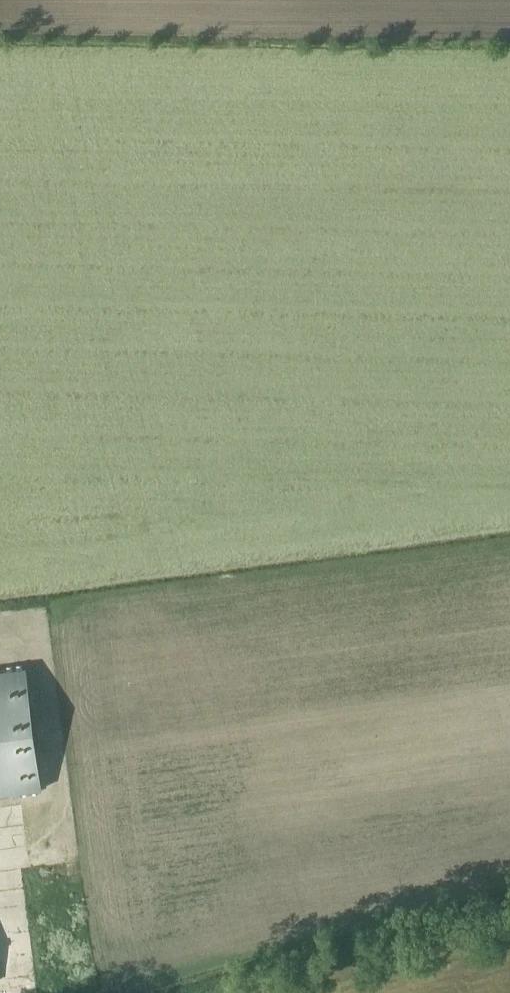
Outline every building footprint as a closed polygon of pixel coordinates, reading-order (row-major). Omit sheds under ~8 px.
[(0,671),(0,794),(42,789),(26,667),(0,671)]
